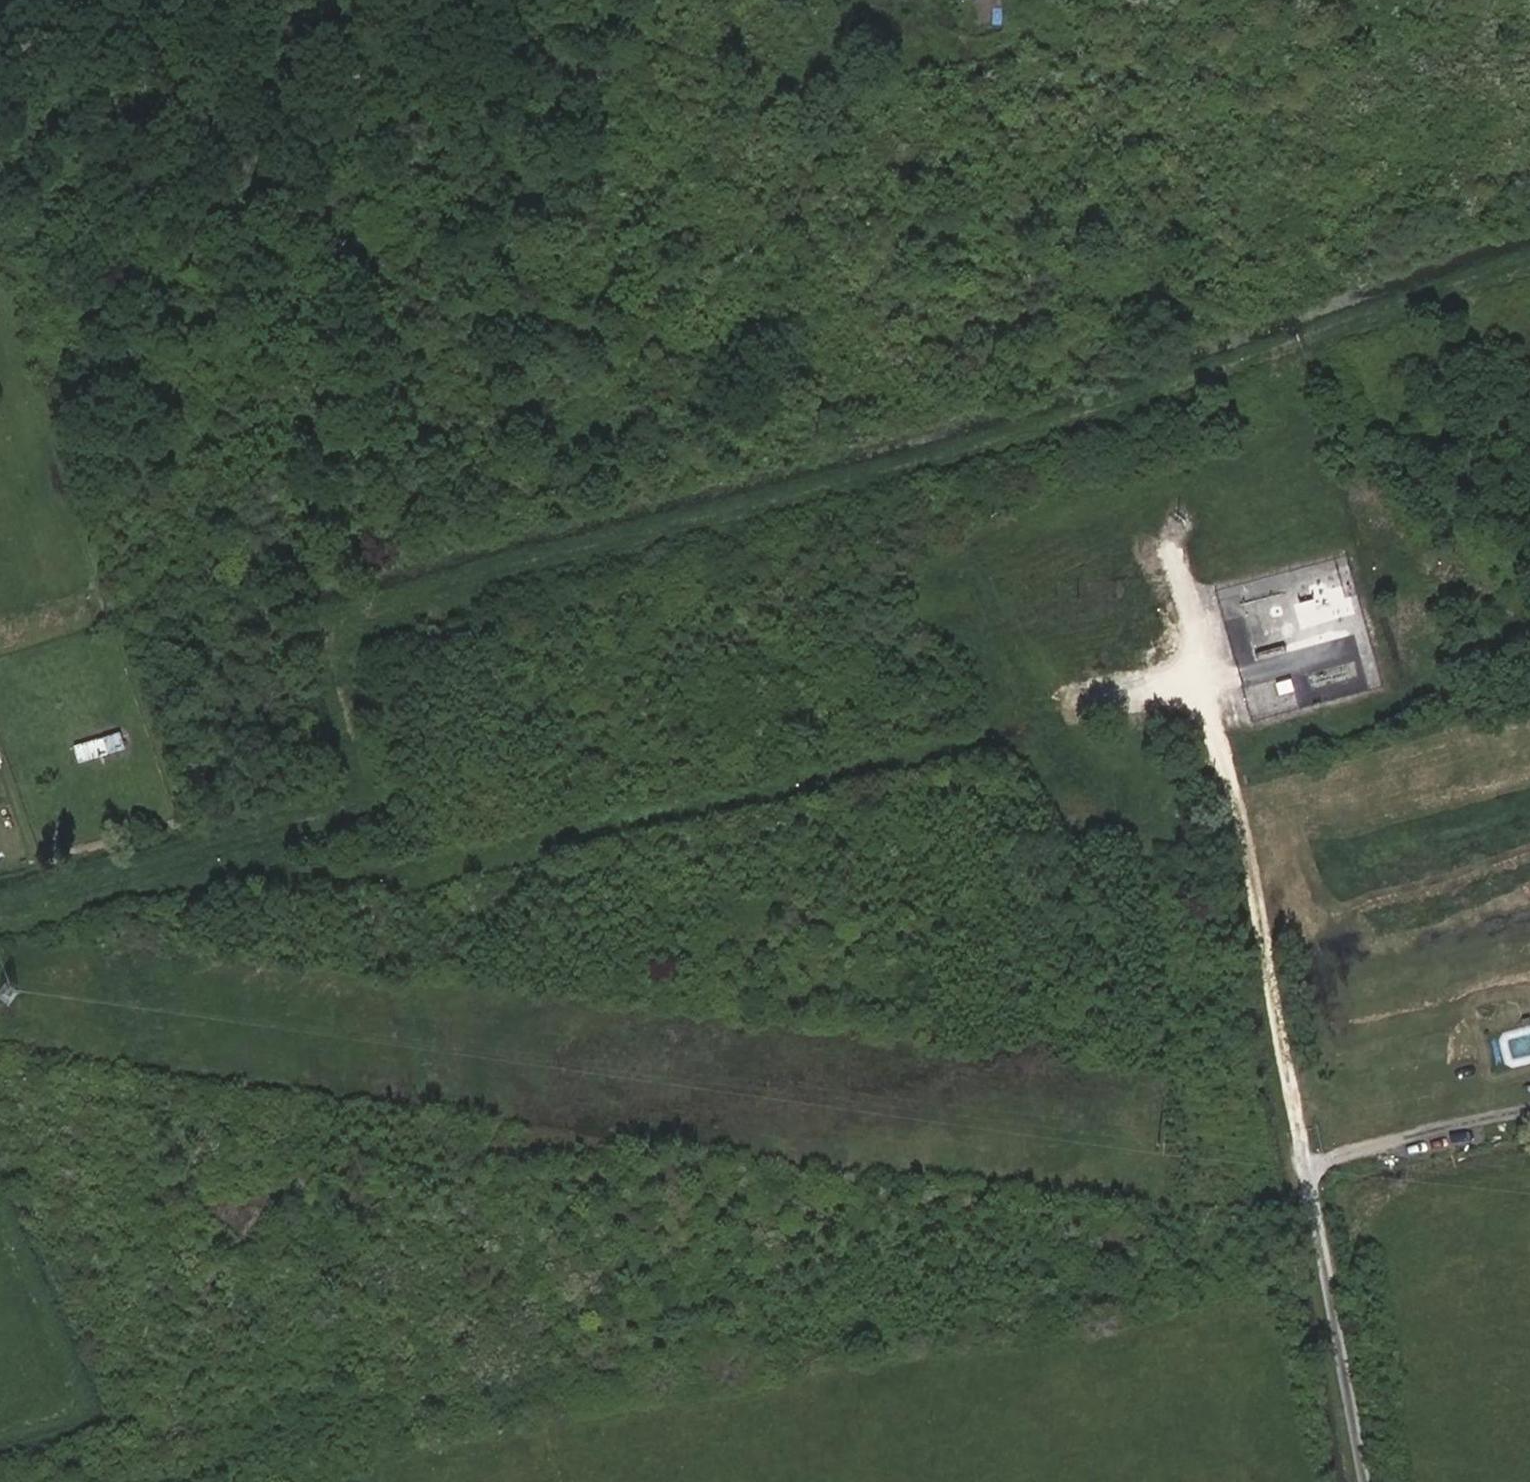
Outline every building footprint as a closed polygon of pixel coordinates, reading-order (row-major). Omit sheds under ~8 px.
[(1287,683),(1244,694),(1251,720),(1293,710),(1287,683)] [(118,735),(70,743),(73,761),(121,753),(118,735)]
